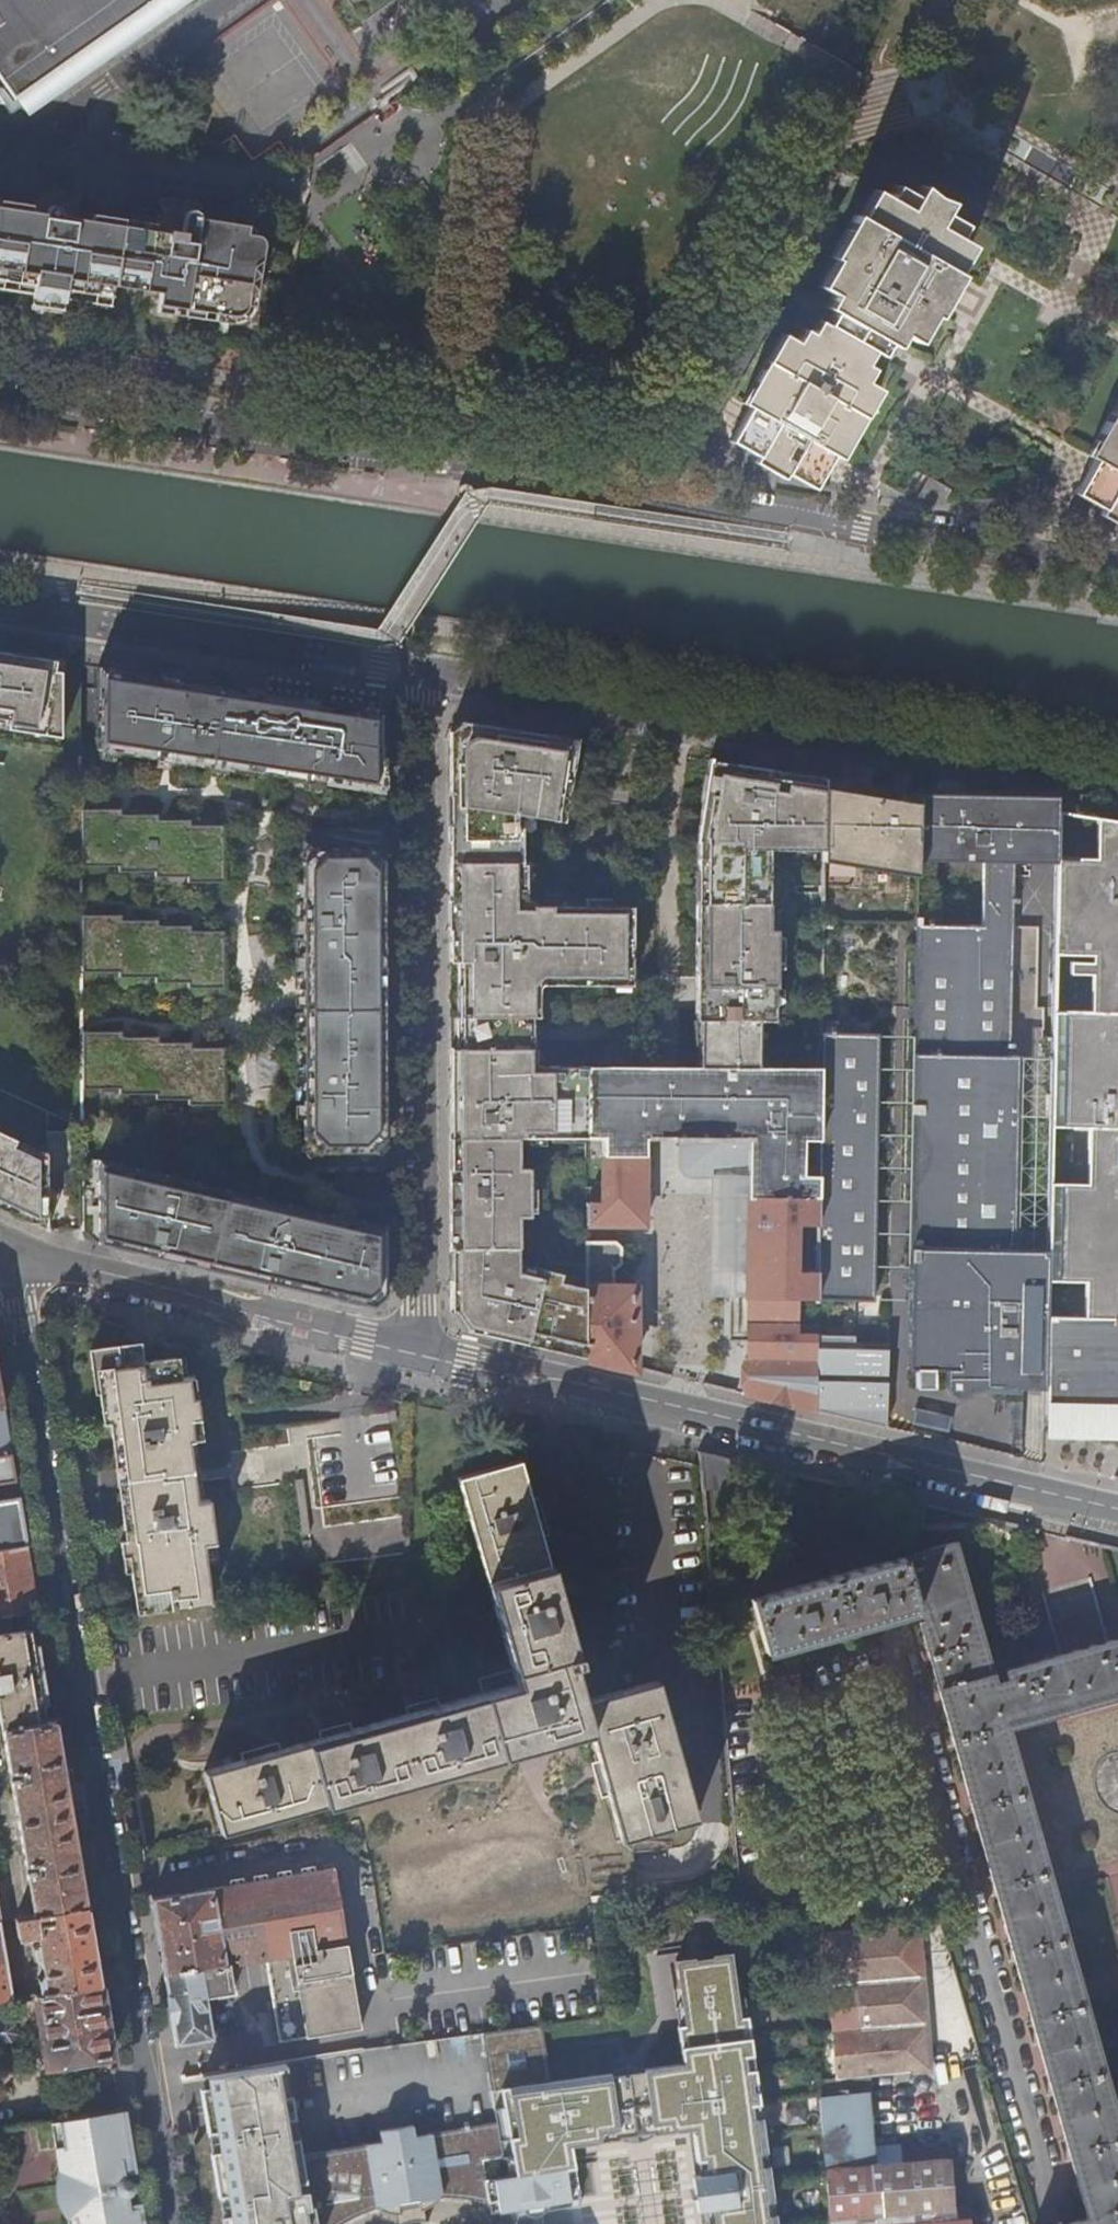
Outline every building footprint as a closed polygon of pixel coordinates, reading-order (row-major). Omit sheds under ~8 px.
[(13,102),(63,66),(69,74),(148,18),(142,10),(156,0),(0,0),(0,83),(13,102)] [(6,273),(35,277),(32,302),(48,304),(65,306),(68,283),(98,287),(114,289),(161,296),(159,309),(226,318),(233,319),(237,318),(244,313),(246,308),(247,302),(257,298),(257,295),(252,287),(260,282),(260,279),(254,271),(263,265),(264,255),(264,247),(263,242),(259,239),(248,237),(250,229),(200,221),(202,210),(198,206),(163,200),(158,205),(163,214),(156,219),(155,227),(93,217),(92,224),(78,222),(81,202),(76,195),(58,192),(54,186),(46,185),(41,189),(40,200),(30,208),(0,203),(0,272),(6,273)] [(794,466),(822,481),(836,457),(842,460),(845,455),(867,416),(858,412),(874,386),(868,382),(875,369),(868,365),(871,359),(875,352),(883,356),(889,343),(897,347),(904,335),(911,339),(927,313),(930,315),(946,287),(954,292),(963,277),(959,275),(951,271),(968,243),(961,238),(968,225),(948,214),(954,204),(938,198),(925,187),(919,197),(900,186),(893,199),(887,196),(871,223),(863,218),(860,216),(850,232),(858,236),(842,263),(847,265),(831,292),(837,296),(829,309),(837,314),(829,326),(822,322),(815,334),(807,330),(799,343),(793,339),(778,366),(771,362),(746,404),(753,408),(739,433),(765,448),(760,457),(789,474),(794,466)] [(871,223),(887,196),(879,191),(863,218),(871,223)] [(858,236),(850,232),(835,259),(839,261),(842,263),(858,236)] [(951,271),(959,275),(975,247),(968,243),(951,271)] [(842,263),(839,261),(823,288),(831,292),(847,265),(842,263)] [(110,313),(114,289),(98,287),(94,311),(110,313)] [(930,315),(934,317),(939,320),(946,306),(954,292),(946,287),(930,315)] [(30,314),(46,316),(48,304),(32,302),(30,314)] [(63,318),(65,306),(48,304),(46,316),(63,318)] [(927,313),(911,339),(920,343),(934,317),(930,315),(927,313)] [(786,336),(771,362),(778,366),(793,339),(786,336)] [(858,412),(867,416),(883,390),(874,386),(858,412)] [(1113,416),(1089,458),(1095,461),(1082,486),(1108,501),(1103,509),(1117,518),(1117,419),(1113,416)] [(733,442),(760,457),(765,448),(739,433),(733,442)] [(786,479),(789,474),(760,457),(756,462),(766,467),(786,479)] [(789,474),(817,490),(822,481),(794,466),(789,474)] [(1077,494),(1103,509),(1108,501),(1082,486),(1077,494)] [(1103,509),(1100,516),(1112,523),(1117,526),(1117,518),(1103,509)] [(63,739),(61,664),(0,654),(0,729),(63,739)] [(384,712),(98,669),(98,752),(385,795),(384,712)] [(567,800),(575,743),(461,726),(450,735),(450,964),(458,964),(464,964),(464,988),(470,988),(470,998),(462,998),(462,1019),(532,1019),(532,987),(541,978),(551,978),(551,987),(611,987),(612,980),(630,979),(630,934),(624,934),(623,909),(548,909),(531,909),(531,912),(512,913),(512,896),(512,886),(519,886),(518,865),(518,837),(518,831),(512,831),(512,817),(518,811),(530,813),(529,819),(554,823),(553,831),(552,837),(561,838),(563,824),(565,812),(575,814),(577,802),(567,800)] [(800,1142),(819,1142),(820,1069),(757,1068),(758,1021),(773,1021),(774,985),(774,932),(766,932),(768,845),(822,845),(823,779),(708,763),(696,842),(698,843),(698,980),(698,987),(705,987),(704,1009),(698,1009),(698,1020),(704,1020),(704,1044),(701,1044),(701,1068),(678,1068),(677,1139),(677,1165),(677,1167),(678,1168),(678,1169),(678,1170),(679,1171),(681,1173),(682,1175),(683,1175),(684,1176),(686,1177),(687,1177),(689,1177),(746,1178),(745,1298),(748,1298),(747,1396),(816,1412),(817,1336),(817,1334),(798,1334),(799,1300),(817,1300),(818,1241),(818,1176),(800,1176),(800,1142)] [(918,795),(823,779),(822,845),(822,861),(917,875),(917,863),(918,795)] [(1058,799),(918,795),(917,863),(983,865),(982,930),(916,928),(916,937),(912,1071),(909,1256),(1048,1258),(1050,1196),(1051,1139),(1052,1064),(1010,1062),(1014,865),(1056,866),(1057,860),(1058,799)] [(120,811),(81,812),(81,868),(118,868),(118,874),(154,874),(154,879),(187,879),(187,885),(222,885),(222,828),(190,828),(190,822),(157,822),(157,817),(120,817),(120,811)] [(1096,820),(1096,861),(1057,860),(1056,866),(1055,938),(1055,958),(1094,958),(1094,965),(1080,965),(1079,977),(1094,977),(1093,1019),(1117,1020),(1117,823),(1096,820)] [(303,830),(303,863),(385,863),(385,830),(303,830)] [(385,863),(303,863),(304,1141),(385,1141),(385,863)] [(121,917),(82,917),(82,974),(118,974),(118,979),(155,979),(155,985),(188,985),(188,991),(223,991),(223,934),(190,934),(190,928),(157,928),(157,923),(121,923),(121,917)] [(829,920),(821,920),(821,929),(829,929),(829,920)] [(916,928),(907,927),(907,936),(916,937),(916,928)] [(458,964),(458,1019),(462,1019),(462,998),(470,998),(470,988),(464,988),(464,964),(458,964)] [(541,978),(532,987),(551,987),(551,978),(541,978)] [(532,1034),(532,1019),(462,1019),(462,1033),(462,1050),(532,1050),(532,1034)] [(1051,1139),(1091,1139),(1117,1140),(1117,1020),(1093,1019),(1053,1019),(1052,1064),(1051,1139)] [(121,1034),(82,1033),(82,1090),(119,1090),(119,1095),(155,1095),(155,1101),(188,1101),(188,1106),(223,1106),(223,1050),(190,1050),(190,1044),(158,1045),(158,1039),(122,1039),(121,1034)] [(818,1176),(817,1300),(872,1300),(875,1034),(820,1033),(820,1069),(819,1142),(818,1176)] [(466,1331),(633,1369),(633,1289),(613,1289),(612,1269),(614,1269),(620,1264),(620,1247),(614,1242),(585,1243),(586,1281),(534,1268),(517,1268),(517,1216),(528,1216),(528,1169),(517,1169),(517,1138),(572,1137),(572,1131),(586,1131),(585,1137),(585,1139),(602,1139),(602,1188),(602,1203),(585,1203),(585,1226),(644,1226),(644,1138),(655,1139),(656,1067),(631,1067),(540,1067),(540,1072),(530,1072),(530,1051),(532,1051),(532,1050),(462,1050),(451,1051),(452,1158),(452,1311),(466,1331)] [(667,1067),(656,1067),(655,1139),(666,1139),(677,1139),(678,1068),(667,1067)] [(65,1112),(62,1118),(72,1123),(74,1117),(65,1112)] [(46,1230),(81,1230),(82,1157),(82,1132),(48,1132),(48,1153),(41,1153),(24,1153),(13,1148),(17,1141),(0,1133),(0,1209),(46,1230)] [(1091,1139),(1090,1196),(1050,1196),(1048,1258),(1048,1292),(1088,1292),(1088,1329),(1117,1330),(1117,1140),(1091,1139)] [(41,1153),(17,1141),(13,1148),(24,1153),(41,1153)] [(385,1141),(304,1141),(304,1174),(385,1173),(385,1141)] [(386,1299),(386,1228),(82,1157),(81,1230),(99,1246),(373,1310),(386,1299)] [(987,1387),(1045,1387),(1047,1328),(1048,1292),(1048,1258),(909,1256),(908,1300),(907,1367),(946,1369),(946,1382),(947,1391),(951,1395),(957,1396),(975,1389),(987,1387)] [(1088,1329),(1047,1328),(1045,1387),(1042,1442),(1117,1444),(1117,1330),(1088,1329)] [(817,1336),(816,1412),(884,1427),(885,1345),(852,1345),(852,1338),(817,1336)] [(133,1574),(138,1614),(211,1604),(206,1564),(217,1562),(209,1500),(197,1502),(189,1440),(202,1439),(193,1377),(187,1377),(184,1359),(143,1364),(140,1344),(92,1350),(94,1371),(98,1371),(101,1392),(104,1421),(109,1420),(126,1542),(123,1543),(127,1574),(133,1574)] [(14,1459),(5,1408),(0,1408),(0,1461),(14,1459)] [(951,1417),(915,1409),(911,1424),(947,1432),(951,1417)] [(728,1458),(700,1452),(703,1488),(730,1486),(728,1458)] [(577,1652),(522,1460),(461,1478),(519,1683),(209,1773),(225,1833),(593,1730),(623,1840),(698,1820),(661,1683),(586,1704),(575,1662),(581,1661),(579,1652),(577,1652)] [(303,1532),(310,1530),(303,1476),(296,1477),(303,1532)] [(29,1548),(20,1499),(0,1502),(0,1553),(29,1548)] [(407,1553),(401,1500),(320,1509),(327,1562),(407,1553)] [(1086,2004),(1077,1976),(1054,1892),(1007,1727),(1117,1697),(1117,1640),(1006,1671),(1008,1680),(995,1684),(955,1542),(751,1599),(766,1653),(921,1609),(925,1622),(920,1623),(1088,2217),(1064,2223),(1117,2223),(1117,2119),(1086,2004)] [(39,1613),(29,1548),(0,1553),(0,1618),(39,1613)] [(4,1731),(47,1723),(32,1630),(0,1634),(0,1716),(2,1731),(4,1731)] [(35,1917),(89,1908),(57,1721),(47,1723),(4,1731),(35,1917)] [(153,1900),(178,2047),(215,2041),(209,1999),(234,1995),(230,1969),(244,1967),(248,1992),(269,1989),(278,2042),(310,2037),(309,2032),(335,2028),(336,2032),(360,2028),(336,1869),(153,1900)] [(0,1883),(0,1915),(1,1922),(12,1920),(6,1882),(0,1883)] [(42,1994),(101,1984),(89,1908),(35,1917),(17,1919),(20,1939),(39,1936),(40,1942),(37,1943),(34,1947),(36,1957),(40,1960),(42,1960),(44,1972),(39,1980),(42,1994)] [(14,1999),(11,1984),(4,1942),(1,1922),(0,1915),(0,2001),(14,1999)] [(971,2218),(970,2218),(969,2205),(955,2206),(951,2159),(946,2159),(945,2145),(926,2147),(926,2144),(902,2146),(903,2163),(876,2165),(869,2095),(856,2096),(855,2078),(931,2071),(919,1927),(807,1937),(811,1988),(828,1986),(834,2045),(821,2046),(823,2067),(818,2068),(832,2223),(971,2223),(971,2218)] [(4,1942),(11,1984),(23,1982),(17,1940),(4,1942)] [(647,2073),(656,2135),(656,2137),(674,2134),(677,2128),(676,2123),(686,2122),(688,2133),(696,2132),(701,2164),(710,2163),(712,2178),(703,2178),(708,2212),(716,2210),(718,2223),(778,2223),(777,2217),(770,2219),(768,2202),(775,2201),(770,2169),(763,2171),(761,2155),(768,2154),(764,2121),(756,2122),(755,2106),(761,2105),(760,2094),(755,2095),(754,2085),(759,2085),(757,2073),(750,2074),(748,2059),(755,2058),(749,2020),(743,2021),(734,1955),(715,1957),(715,1960),(698,1962),(698,1960),(679,1962),(688,2029),(682,2030),(687,2066),(647,2071),(647,2073)] [(48,2065),(113,2055),(101,1984),(42,1994),(36,1995),(48,2065)] [(9,2021),(0,2022),(0,2044),(11,2043),(17,2034),(16,2027),(9,2021)] [(207,2223),(346,2223),(356,2218),(378,2208),(388,2212),(403,2215),(405,2223),(416,2223),(424,2223),(423,2212),(437,2204),(446,2197),(470,2201),(493,2205),(514,2212),(583,2201),(575,2149),(593,2146),(592,2140),(603,2139),(609,2144),(622,2142),(621,2140),(612,2079),(611,2077),(552,2085),(548,2065),(544,2066),(541,2050),(545,2049),(541,2027),(482,2035),(486,2059),(491,2058),(493,2074),(489,2074),(497,2124),(415,2137),(413,2127),(380,2132),(381,2143),(301,2157),(294,2116),(217,2129),(209,2130),(198,2145),(194,2145),(207,2223)] [(757,2073),(755,2058),(748,2059),(750,2074),(757,2073)] [(210,2112),(215,2111),(291,2098),(285,2064),(204,2078),(210,2112)] [(647,2073),(631,2076),(639,2137),(656,2135),(647,2073)] [(631,2076),(612,2079),(621,2140),(639,2137),(631,2076)] [(215,2111),(217,2129),(294,2116),(291,2098),(215,2111)] [(764,2121),(761,2105),(755,2106),(756,2122),(764,2121)] [(133,2198),(135,2192),(131,2185),(125,2151),(116,2153),(108,2112),(53,2121),(60,2162),(69,2161),(74,2188),(84,2187),(88,2213),(78,2215),(80,2223),(137,2223),(133,2198)] [(677,2128),(674,2134),(688,2133),(686,2122),(676,2123),(677,2128)] [(770,2169),(768,2154),(761,2155),(763,2171),(770,2169)] [(710,2163),(701,2164),(703,2178),(712,2178),(710,2163)] [(777,2217),(775,2201),(768,2202),(770,2219),(777,2217)] [(710,2223),(718,2223),(716,2210),(708,2212),(710,2223)]
